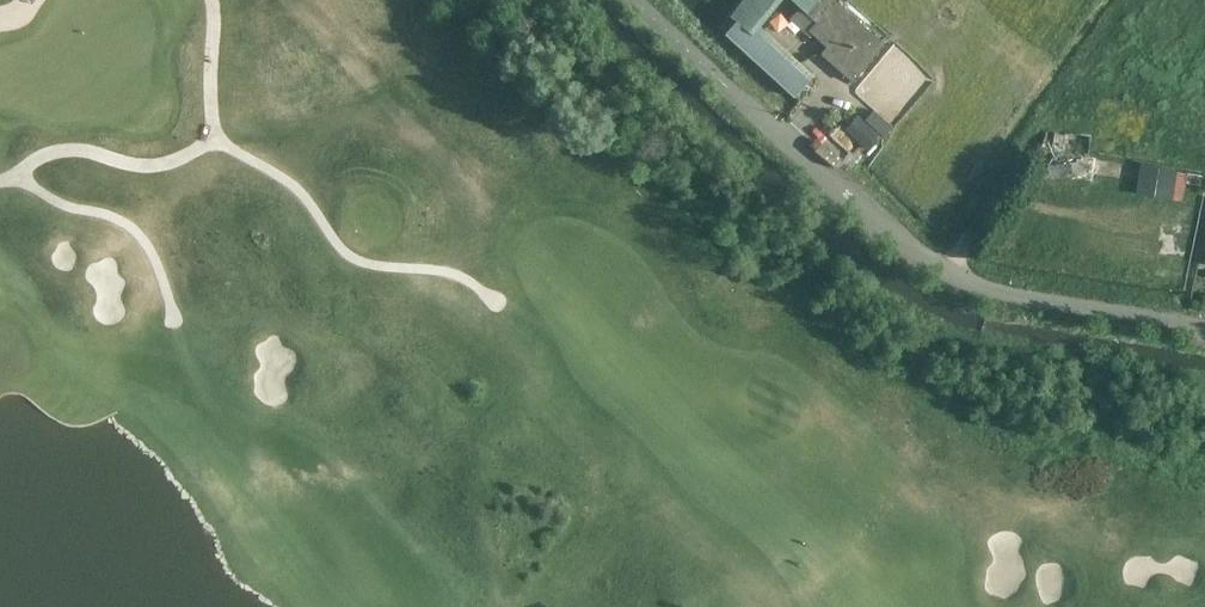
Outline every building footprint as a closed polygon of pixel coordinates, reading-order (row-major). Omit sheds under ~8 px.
[(731,17),(736,22),(725,34),(795,97),(813,76),(760,27),(782,0),(745,0),(731,17)] [(835,0),(790,0),(815,23),(808,31),(826,48),(820,55),(852,83),(884,45),(835,0)] [(877,108),(866,119),(860,113),(847,127),(871,149),(894,124),(877,108)] [(846,125),(836,134),(856,157),(866,149),(846,125)] [(1096,158),(1094,157),(1098,131),(1076,128),(1075,135),(1045,131),(1043,148),(1042,148),(1038,172),(1092,181),(1096,158)] [(1139,195),(1172,201),(1178,173),(1144,166),(1139,195)]
